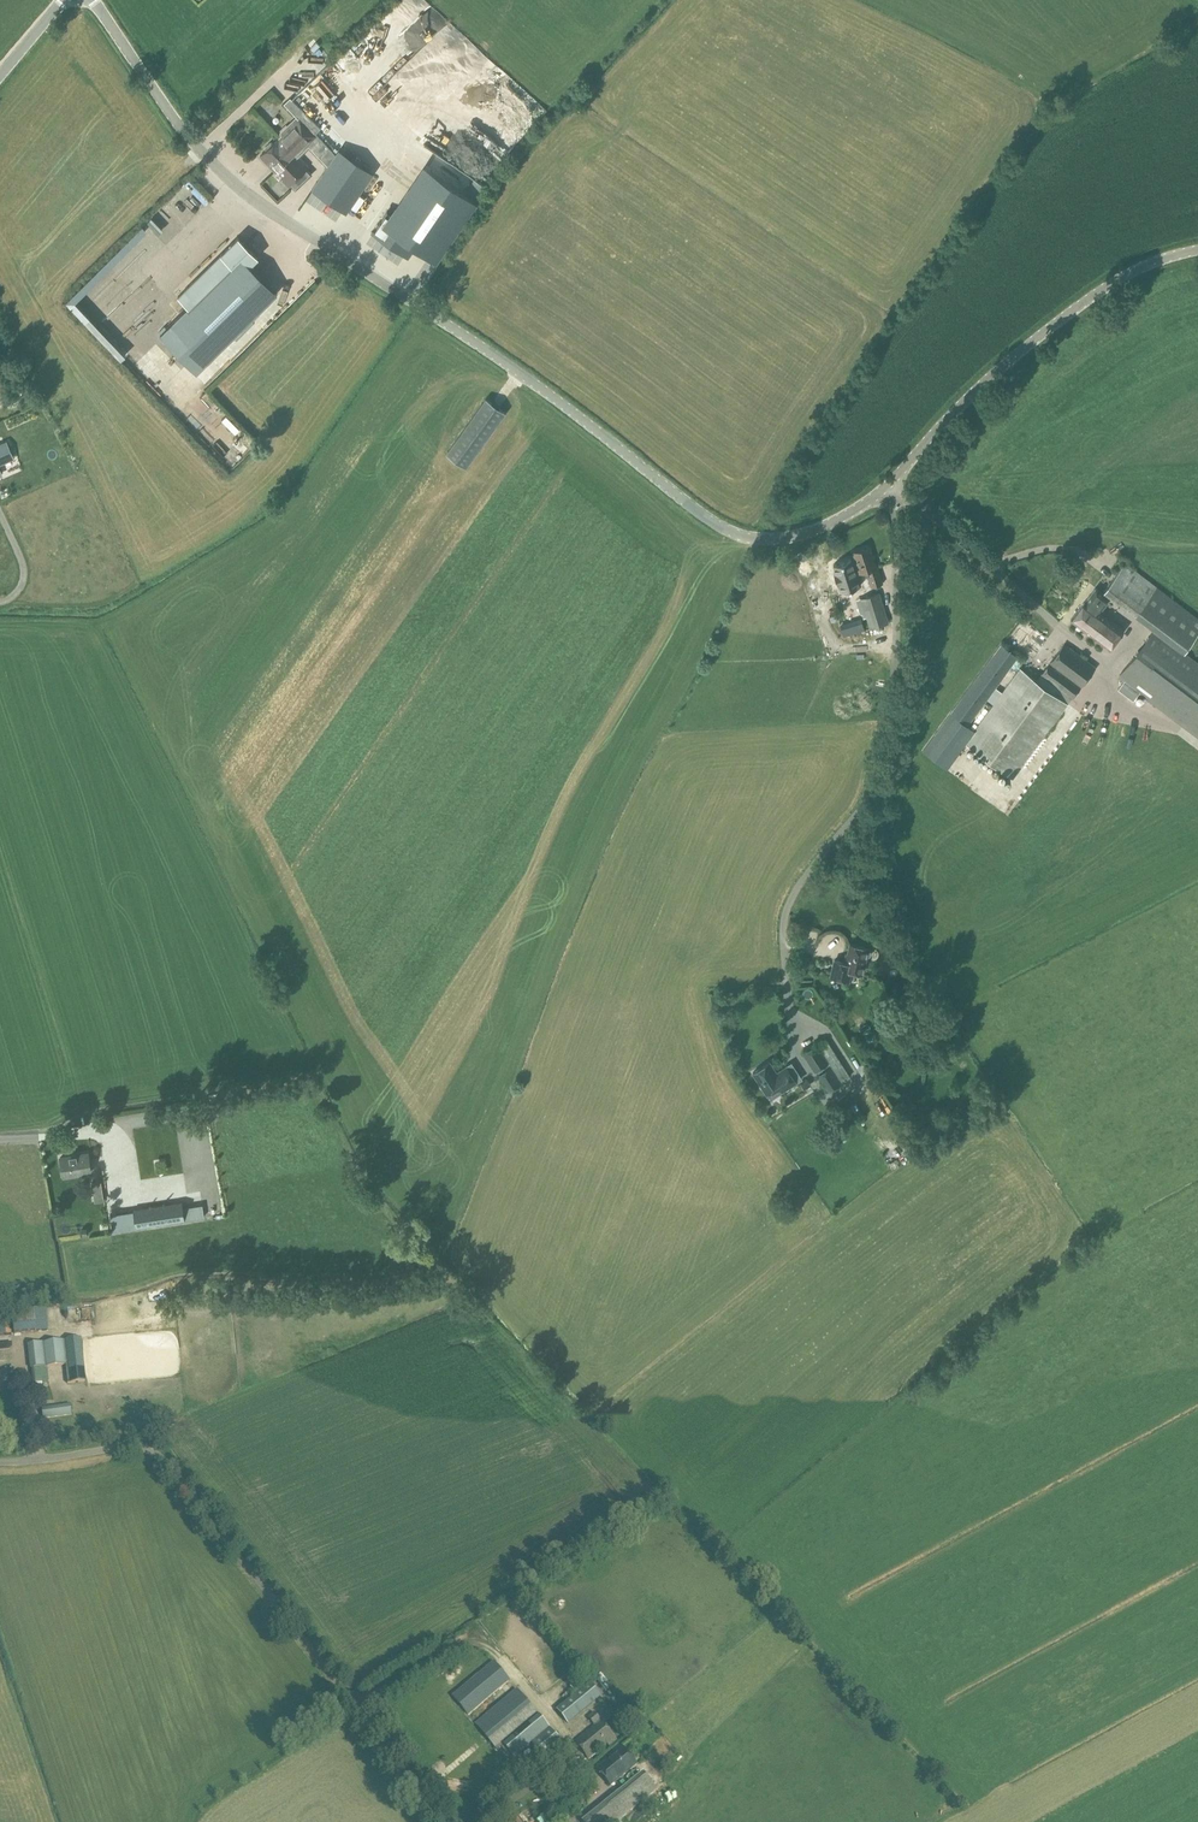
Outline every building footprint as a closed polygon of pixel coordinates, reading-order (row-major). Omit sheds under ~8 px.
[(267,93),(250,107),(255,113),(272,99),(267,93)] [(282,135),(281,136),(298,154),(309,143),(315,137),(313,135),(321,128),(291,97),(284,103),(299,118),(290,127),(288,126),(282,132),(281,134),(282,135)] [(511,109),(519,119),(530,110),(522,100),(511,109)] [(507,125),(503,133),(510,137),(514,129),(507,125)] [(267,149),(261,156),(289,186),(309,167),(297,154),(298,154),(281,136),(280,137),(280,136),(278,138),(279,139),(274,143),(272,141),(266,147),(267,149)] [(491,141),(499,146),(502,141),(494,136),(491,141)] [(466,164),(482,178),(501,158),(486,143),(466,164)] [(339,150),(313,189),(346,211),(372,172),(339,150)] [(387,211),(373,232),(407,255),(414,245),(433,259),(474,200),(427,167),(393,215),(387,211)] [(175,190),(117,250),(131,264),(153,241),(166,252),(194,222),(191,219),(208,201),(197,190),(186,201),(175,190)] [(171,324),(160,335),(196,372),(207,361),(277,292),(250,265),(258,257),(238,237),(186,287),(197,298),(171,324)] [(128,309),(116,320),(124,329),(137,318),(128,309)] [(150,360),(158,347),(151,343),(144,357),(150,360)] [(19,395),(25,392),(16,372),(15,370),(9,373),(16,389),(19,395)] [(21,400),(19,395),(16,389),(10,392),(15,402),(21,400)] [(486,398),(446,453),(466,467),(505,412),(486,398)] [(13,459),(5,442),(0,445),(0,465),(13,459)] [(843,594),(863,587),(854,560),(834,567),(843,594)] [(1185,652),(1197,635),(1197,618),(1126,563),(1105,591),(1155,629),(1121,675),(1125,679),(1118,689),(1133,701),(1141,690),(1197,733),(1197,662),(1185,652)] [(874,564),(866,565),(867,569),(861,570),(864,587),(878,585),(874,564)] [(1086,601),(1079,609),(1094,621),(1101,612),(1111,599),(1097,588),(1086,601)] [(880,592),(861,598),(870,629),(889,623),(880,592)] [(1079,609),(1071,620),(1109,649),(1124,630),(1101,612),(1094,621),(1079,609)] [(861,618),(840,624),(843,636),(865,630),(861,618)] [(1065,643),(1041,675),(1072,699),(1096,667),(1065,643)] [(1001,644),(950,713),(968,726),(1019,657),(1001,644)] [(1021,669),(966,743),(1013,780),(1068,706),(1021,669)] [(835,960),(831,976),(847,980),(849,970),(862,973),(866,957),(868,957),(870,956),(871,954),(871,953),(871,952),(870,950),(868,949),(868,948),(851,944),(847,960),(845,959),(844,962),(835,960)] [(817,1044),(803,1053),(815,1070),(828,1062),(817,1044)] [(770,1062),(753,1072),(760,1083),(759,1086),(761,1088),(763,1088),(768,1096),(781,1088),(783,1091),(796,1082),(788,1069),(778,1075),(770,1062)] [(831,1066),(817,1074),(828,1091),(841,1082),(831,1066)] [(804,1088),(810,1084),(807,1079),(801,1083),(804,1088)] [(63,1176),(91,1171),(88,1152),(60,1157),(63,1176)] [(863,1164),(856,1170),(860,1175),(867,1170),(863,1164)] [(97,1175),(87,1175),(87,1189),(98,1189),(97,1175)] [(134,1209),(137,1227),(184,1219),(182,1202),(134,1209)] [(49,1334),(46,1309),(12,1312),(13,1323),(0,1324),(0,1337),(14,1335),(15,1338),(49,1334)] [(28,1345),(31,1370),(65,1366),(67,1385),(87,1382),(82,1339),(28,1345)] [(0,1344),(0,1367),(13,1366),(11,1343),(0,1344)] [(36,1384),(49,1383),(48,1374),(35,1376),(36,1384)] [(65,1399),(36,1400),(36,1415),(65,1414),(65,1399)] [(494,1661),(451,1696),(469,1717),(511,1681),(494,1661)] [(585,1691),(593,1701),(593,1702),(601,1696),(593,1685),(585,1691)] [(517,1689),(474,1724),(497,1752),(540,1716),(517,1689)] [(584,1690),(558,1711),(566,1722),(593,1701),(585,1691),(584,1690)] [(595,1726),(575,1743),(589,1759),(608,1743),(610,1746),(615,1742),(612,1740),(615,1738),(594,1713),(588,1718),(595,1726)] [(550,1729),(534,1742),(547,1758),(554,1752),(556,1755),(563,1748),(561,1746),(563,1745),(550,1729)] [(646,1749),(660,1764),(674,1752),(660,1736),(646,1749)] [(611,1758),(597,1770),(611,1786),(637,1765),(621,1746),(609,1756),(611,1758)] [(647,1755),(637,1762),(650,1780),(658,1775),(652,1766),(654,1765),(647,1755)] [(582,1821),(621,1821),(658,1792),(643,1773),(582,1821)]
